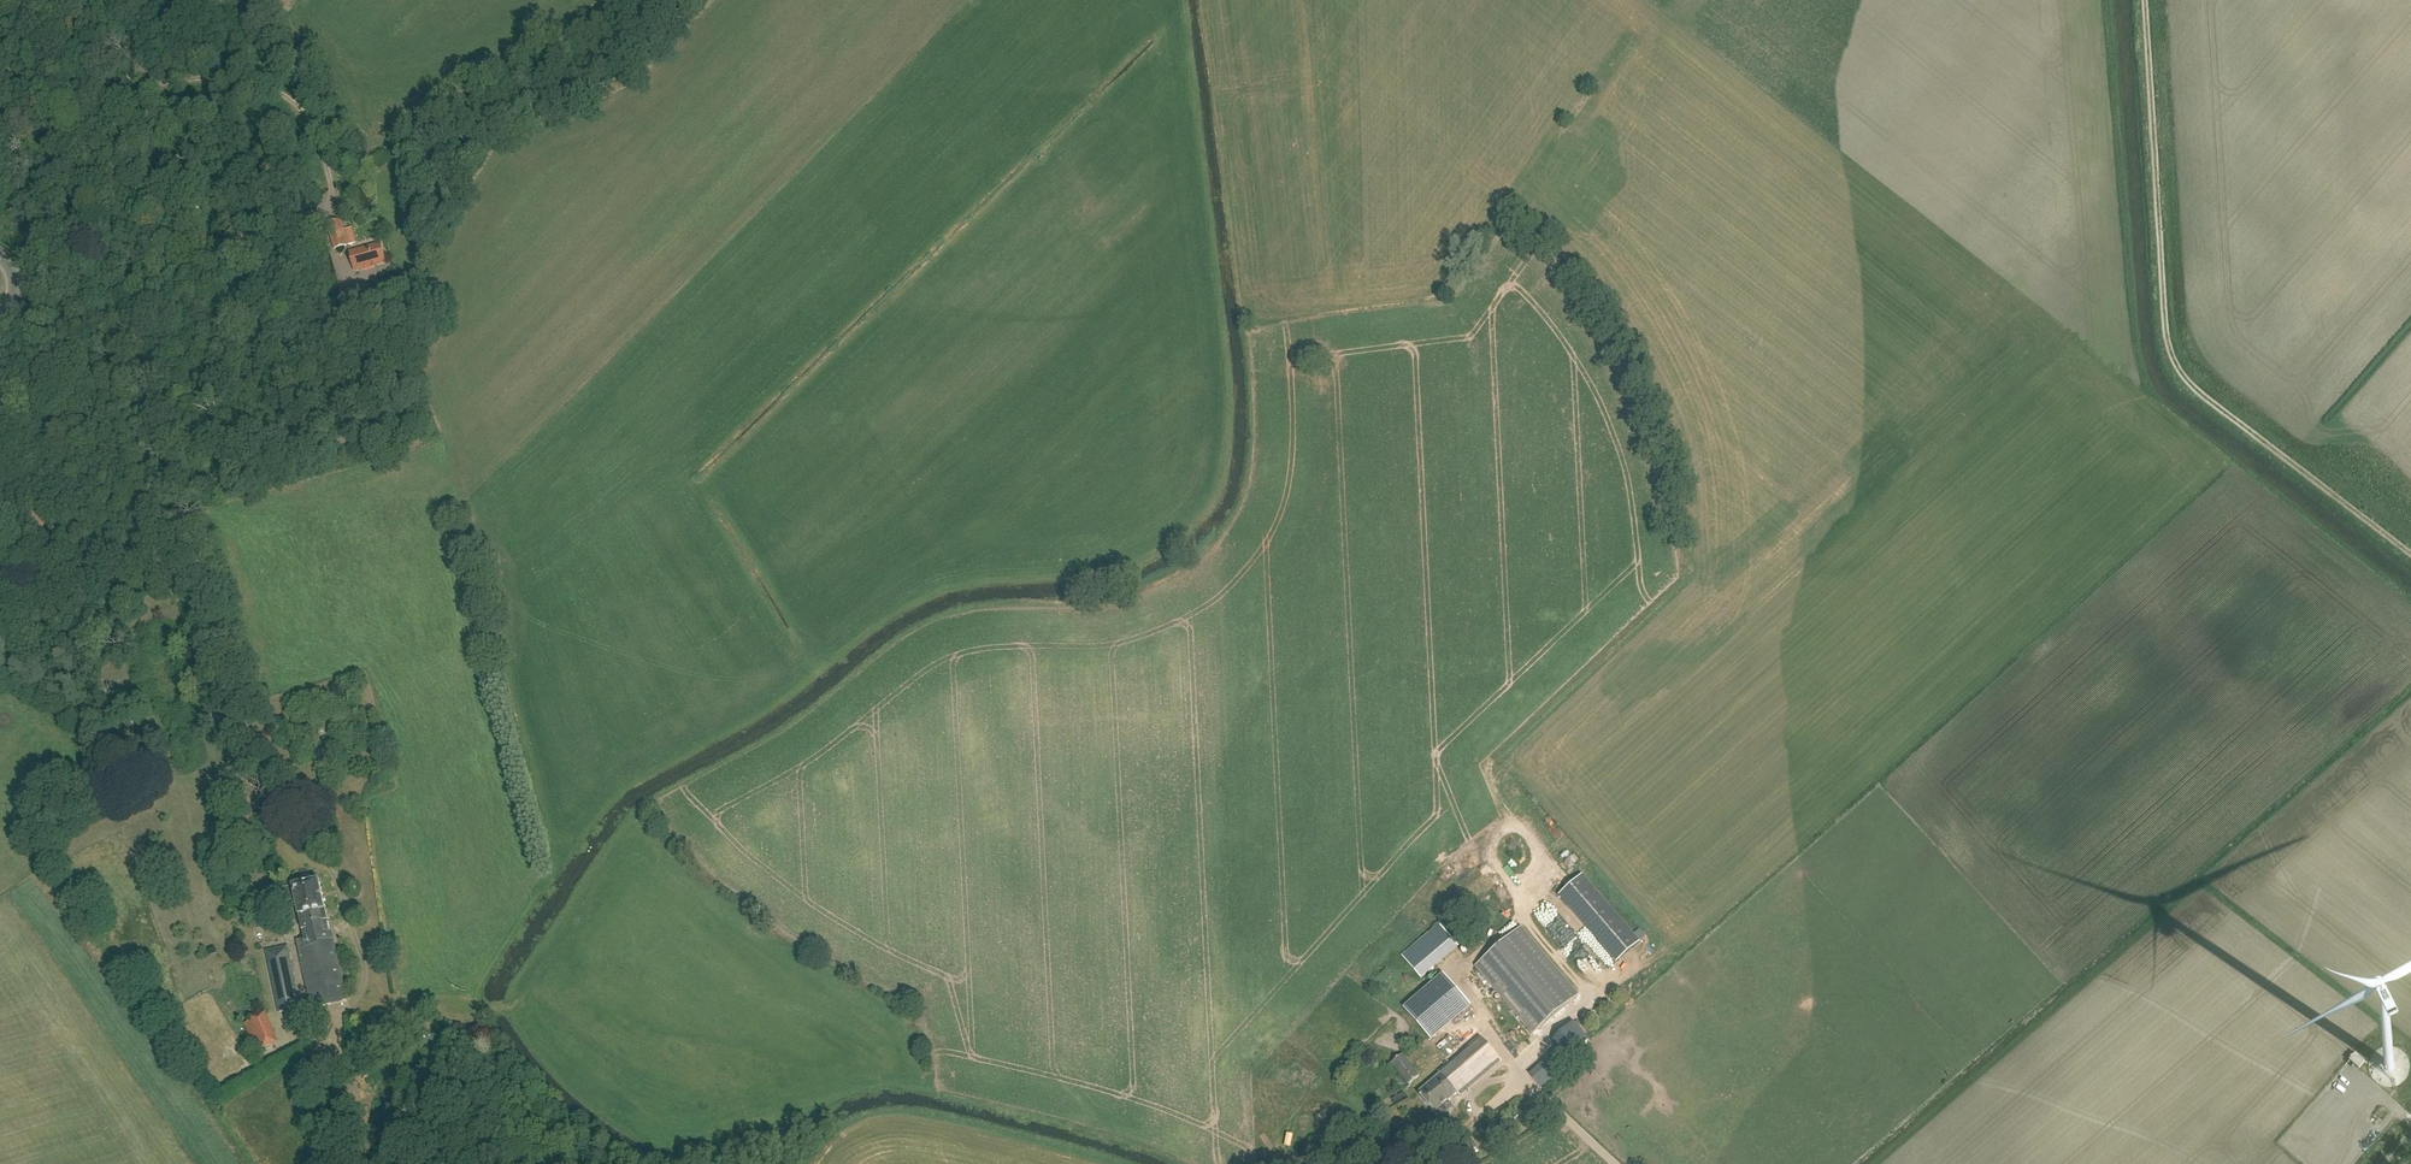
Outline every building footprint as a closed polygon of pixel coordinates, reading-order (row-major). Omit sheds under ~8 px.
[(1158,2),(1159,13),(1168,12),(1167,2),(1158,2)] [(334,248),(349,244),(345,230),(342,220),(327,224),(330,234),(334,248)] [(385,263),(380,244),(349,253),(354,272),(385,263)] [(1583,875),(1559,895),(1617,962),(1640,942),(1583,875)] [(312,1009),(346,1002),(321,880),(294,885),(295,886),(284,888),(287,901),(297,899),(305,939),(297,941),(301,957),(312,1009)] [(1459,947),(1440,925),(1402,956),(1422,979),(1459,947)] [(1579,995),(1521,928),(1475,967),(1532,1035),(1579,995)] [(300,1008),(287,947),(265,951),(278,1013),(300,1008)] [(352,961),(353,952),(343,951),(343,960),(352,961)] [(1448,975),(1408,1008),(1433,1037),(1472,1004),(1448,975)] [(1584,1008),(1592,1000),(1587,995),(1579,1004),(1584,1008)] [(273,1015),(253,1020),(262,1051),(281,1045),(273,1015)] [(1450,1033),(1460,1044),(1467,1037),(1457,1027),(1450,1033)] [(1501,1062),(1480,1037),(1439,1071),(1441,1073),(1418,1093),(1434,1113),(1435,1113),(1440,1119),(1453,1108),(1448,1101),(1458,1094),(1460,1096),(1501,1062)] [(2359,1053),(2353,1062),(2358,1066),(2364,1057),(2359,1053)] [(1419,1076),(1403,1055),(1392,1064),(1408,1085),(1419,1076)] [(2383,1067),(2383,1068),(2383,1069),(2384,1070),(2384,1071),(2385,1071),(2385,1072),(2386,1072),(2387,1072),(2388,1072),(2389,1072),(2390,1072),(2391,1071),(2392,1070),(2392,1069),(2393,1068),(2393,1067),(2393,1066),(2392,1066),(2392,1065),(2392,1064),(2391,1064),(2391,1063),(2390,1063),(2389,1063),(2388,1062),(2387,1062),(2387,1063),(2386,1063),(2385,1063),(2385,1064),(2384,1064),(2384,1065),(2383,1065),(2383,1066),(2383,1067)] [(1386,1086),(1395,1082),(1391,1073),(1382,1077),(1386,1086)]
